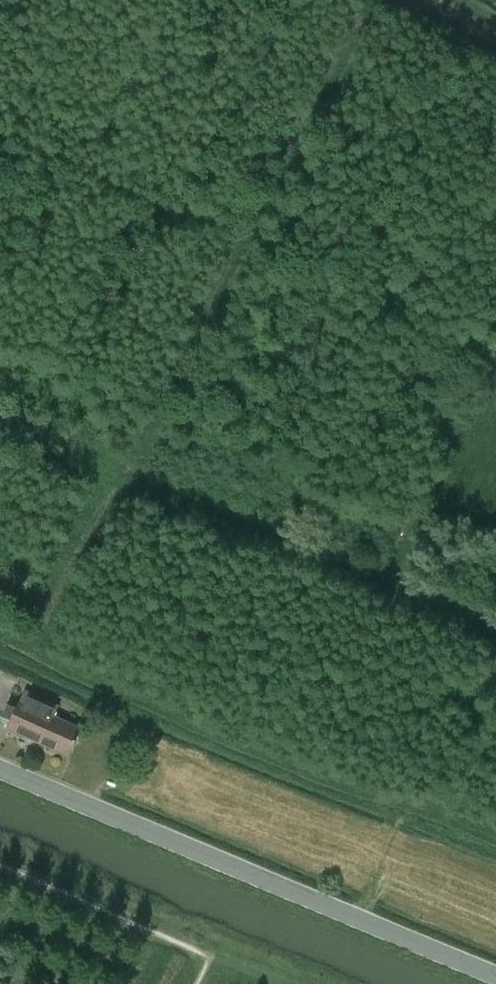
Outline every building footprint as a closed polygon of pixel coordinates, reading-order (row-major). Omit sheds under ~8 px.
[(70,756),(82,730),(54,717),(59,707),(25,692),(8,728),(70,756)]
